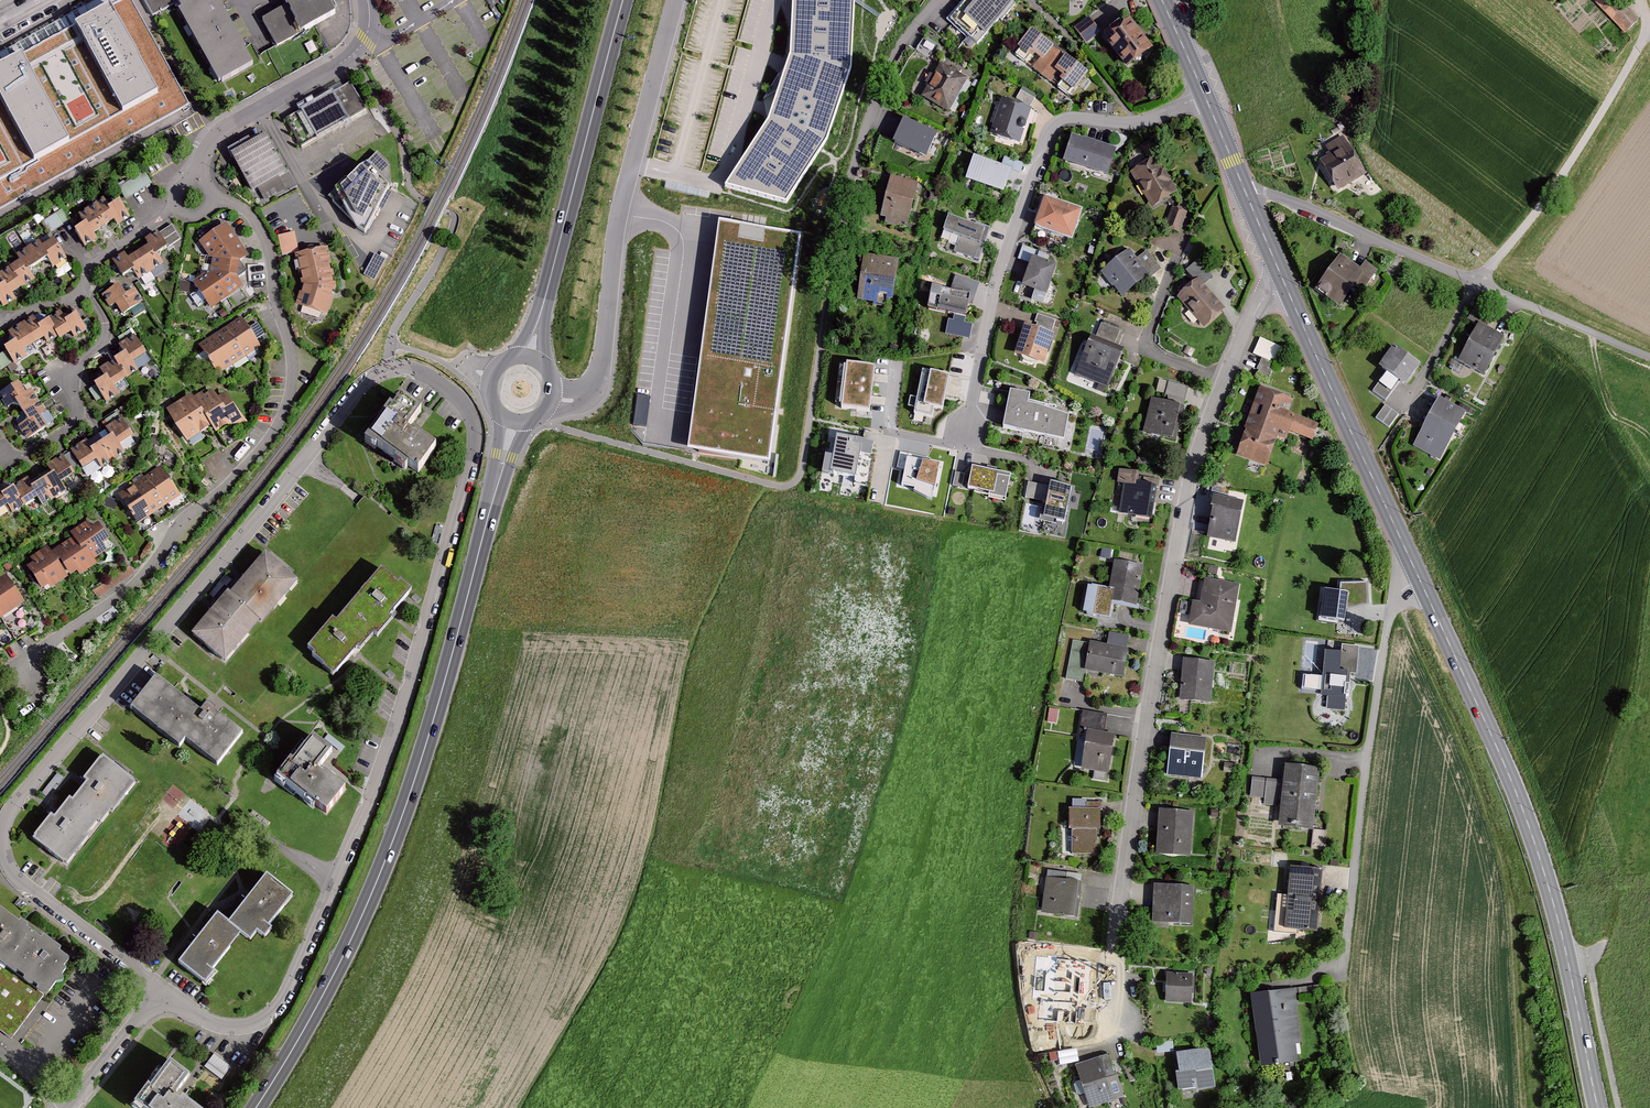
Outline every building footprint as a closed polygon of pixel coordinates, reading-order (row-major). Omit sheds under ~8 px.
[(0,69),(0,210),(190,104),(132,0),(125,0),(100,14),(0,69)] [(151,14),(168,5),(177,0),(143,0),(151,14)] [(208,0),(177,0),(168,5),(213,84),(245,66),(208,0)] [(286,8),(264,19),(279,46),(335,13),(328,0),(281,0),(286,8)] [(789,52),(768,116),(725,187),(788,203),(827,141),(852,66),(855,0),(792,0),(789,52)] [(1011,0),(964,0),(951,15),(979,39),(1012,1),(1011,0)] [(1626,31),(1640,17),(1626,4),(1622,8),(1613,0),(1611,0),(1603,8),(1626,31)] [(1088,11),(1075,21),(1086,35),(1100,25),(1088,11)] [(1126,22),(1102,41),(1123,71),(1148,52),(1126,22)] [(1089,72),(1030,30),(1017,49),(1075,91),(1089,72)] [(920,97),(951,112),(967,78),(936,64),(920,97)] [(300,150),(364,113),(347,85),(284,123),(300,150)] [(1030,112),(998,103),(989,137),(1020,146),(1030,112)] [(924,162),(934,137),(899,122),(889,147),(924,162)] [(1363,179),(1340,138),(1323,147),(1326,152),(1314,159),(1334,195),(1363,179)] [(285,176),(259,139),(225,159),(248,197),(285,176)] [(1111,154),(1069,139),(1061,163),(1103,177),(1111,154)] [(388,167),(373,155),(329,196),(350,235),(357,239),(390,188),(388,167)] [(1007,172),(969,159),(961,183),(999,196),(1007,172)] [(1131,175),(1152,212),(1178,197),(1156,160),(1131,175)] [(907,226),(916,187),(887,180),(877,219),(907,226)] [(1078,213),(1039,202),(1031,229),(1070,241),(1078,213)] [(124,222),(112,204),(101,212),(96,204),(73,218),(78,226),(68,233),(80,251),(93,242),(90,237),(108,226),(111,231),(124,222)] [(55,223),(67,220),(64,210),(53,213),(55,223)] [(1183,214),(1169,210),(1163,230),(1177,234),(1183,214)] [(973,228),(943,219),(938,235),(981,248),(987,228),(974,224),(973,228)] [(802,232),(721,221),(689,448),(770,460),(802,232)] [(196,244),(208,262),(206,274),(190,284),(208,310),(237,290),(231,281),(234,265),(244,259),(222,226),(196,244)] [(170,227),(154,237),(152,234),(140,242),(143,248),(124,260),(121,255),(106,264),(116,280),(127,273),(134,282),(158,267),(152,257),(178,240),(170,227)] [(280,258),(297,254),(293,234),(276,238),(280,258)] [(46,241),(38,247),(35,242),(13,257),(16,261),(0,272),(0,310),(13,302),(9,296),(31,282),(25,273),(41,263),(47,272),(61,263),(46,241)] [(321,319),(332,291),(324,250),(292,257),(299,289),(292,308),(321,319)] [(1101,274),(1121,299),(1159,270),(1146,253),(1135,261),(1128,253),(1101,274)] [(1023,285),(1047,292),(1055,262),(1031,255),(1023,285)] [(372,256),(361,278),(375,285),(387,263),(372,256)] [(889,306),(896,262),(861,257),(854,301),(889,306)] [(1377,275),(1364,264),(1357,273),(1337,258),(1312,291),(1337,310),(1355,285),(1364,292),(1377,275)] [(1224,310),(1195,281),(1175,300),(1204,330),(1224,310)] [(118,299),(112,289),(98,298),(107,312),(112,309),(117,318),(138,305),(129,291),(118,299)] [(963,321),(967,299),(926,291),(922,313),(963,321)] [(69,316),(63,320),(58,313),(42,323),(36,315),(6,335),(10,342),(0,349),(0,352),(10,367),(51,340),(53,344),(64,337),(68,342),(82,334),(69,316)] [(262,346),(242,316),(201,342),(221,372),(262,346)] [(1015,354),(1046,363),(1055,331),(1024,322),(1015,354)] [(1073,376),(1107,389),(1122,350),(1113,347),(1120,331),(1100,323),(1094,340),(1088,338),(1073,376)] [(1504,338),(1477,324),(1457,362),(1485,376),(1504,338)] [(1260,335),(1254,351),(1273,358),(1279,342),(1260,335)] [(140,357),(128,338),(114,347),(119,356),(94,372),(99,380),(88,387),(100,407),(114,398),(109,389),(133,374),(127,365),(140,357)] [(1418,366),(1391,347),(1375,370),(1383,375),(1371,393),(1386,404),(1399,385),(1403,388),(1418,366)] [(875,366),(847,362),(841,400),(870,404),(875,366)] [(1273,368),(1261,362),(1255,377),(1267,383),(1273,368)] [(968,369),(931,363),(926,397),(952,401),(955,383),(965,385),(968,369)] [(1153,403),(1149,402),(1140,435),(1174,443),(1188,389),(1158,382),(1153,403)] [(13,385),(0,393),(0,404),(4,411),(9,408),(19,425),(16,427),(24,440),(51,424),(45,414),(43,416),(28,391),(20,396),(13,385)] [(1027,394),(1009,390),(1003,424),(1063,436),(1069,410),(1026,402),(1027,394)] [(1292,403),(1256,390),(1232,458),(1264,469),(1275,440),(1284,443),(1286,436),(1310,444),(1316,427),(1287,416),(1292,403)] [(649,422),(650,392),(637,392),(636,422),(649,422)] [(209,437),(221,429),(238,426),(239,422),(220,395),(212,401),(207,393),(200,399),(197,395),(189,401),(186,397),(162,414),(184,445),(204,430),(209,437)] [(1465,415),(1437,399),(1411,447),(1439,463),(1465,415)] [(418,416),(394,400),(362,449),(412,481),(430,454),(404,437),(418,416)] [(116,420),(100,430),(105,437),(85,450),(81,444),(41,469),(46,477),(29,487),(25,479),(1,494),(0,493),(0,513),(3,512),(7,518),(32,503),(37,511),(62,495),(57,488),(92,466),(96,473),(121,457),(117,450),(130,442),(116,420)] [(874,439),(835,432),(828,472),(866,480),(874,439)] [(939,462),(907,456),(902,483),(915,485),(913,491),(932,501),(939,462)] [(1011,472),(970,464),(966,486),(1006,494),(1011,472)] [(176,499),(157,469),(115,496),(134,526),(176,499)] [(1117,516),(1149,521),(1154,490),(1134,487),(1136,476),(1116,473),(1113,487),(1121,488),(1117,516)] [(1074,484),(1049,479),(1043,515),(1068,519),(1074,484)] [(1241,504),(1211,499),(1204,539),(1233,545),(1241,504)] [(65,536),(68,542),(47,554),(45,550),(27,560),(29,565),(22,569),(35,591),(41,588),(44,591),(63,580),(65,584),(90,569),(87,563),(99,555),(95,548),(102,544),(93,528),(86,532),(82,526),(65,536)] [(294,582),(260,555),(228,597),(221,592),(186,636),(221,664),(256,621),(260,624),(294,582)] [(1134,609),(1141,568),(1111,563),(1106,591),(1086,588),(1080,616),(1106,621),(1109,605),(1134,609)] [(401,594),(372,572),(329,626),(322,621),(297,653),(326,676),(345,652),(349,655),(365,636),(370,639),(384,621),(381,619),(401,594)] [(100,596),(116,583),(111,576),(95,589),(100,596)] [(1232,631),(1239,582),(1203,577),(1200,600),(1192,599),(1189,624),(1232,631)] [(19,605),(1,579),(0,580),(0,618),(19,605)] [(1348,591),(1324,587),(1318,621),(1343,625),(1348,591)] [(1083,673),(1122,679),(1129,638),(1108,634),(1106,646),(1088,643),(1083,673)] [(1356,677),(1358,648),(1340,647),(1339,655),(1323,654),(1321,679),(1301,678),(1300,691),(1321,693),(1320,710),(1343,712),(1345,685),(1348,685),(1349,676),(1356,677)] [(1213,664),(1182,661),(1178,702),(1209,705),(1213,664)] [(218,767),(242,737),(205,708),(199,716),(157,682),(133,712),(180,749),(186,742),(218,767)] [(1057,720),(1060,708),(1051,706),(1049,718),(1057,720)] [(1107,776),(1114,735),(1104,733),(1106,717),(1082,713),(1078,740),(1084,741),(1079,772),(1107,776)] [(1203,739),(1169,736),(1164,776),(1199,780),(1203,739)] [(331,755),(309,739),(276,783),(323,817),(342,791),(318,774),(331,755)] [(115,807),(132,783),(101,760),(53,824),(48,821),(32,841),(63,865),(94,823),(99,827),(115,807)] [(1312,831),(1318,771),(1281,768),(1280,781),(1252,779),(1250,799),(1264,800),(1263,808),(1278,809),(1277,828),(1312,831)] [(1099,811),(1066,811),(1066,833),(1070,833),(1070,856),(1099,856),(1099,811)] [(1192,814),(1158,812),(1155,856),(1189,858),(1192,814)] [(1313,846),(1322,847),(1324,828),(1315,827),(1313,846)] [(1315,931),(1321,872),(1287,869),(1284,897),(1277,896),(1274,933),(1296,935),(1297,930),(1315,931)] [(1078,918),(1081,884),(1080,884),(1081,876),(1047,872),(1046,880),(1043,880),(1039,914),(1078,918)] [(258,927),(281,898),(257,878),(218,926),(233,938),(241,944),(249,934),(255,939),(262,930),(258,927)] [(1193,888),(1151,887),(1151,926),(1192,926),(1193,888)] [(62,961),(0,917),(0,1028),(10,1034),(62,961)] [(170,965),(195,985),(233,938),(218,926),(209,918),(170,965)] [(1034,941),(1036,933),(1029,932),(1028,940),(1034,941)] [(1072,998),(1075,961),(1043,958),(1039,994),(1072,998)] [(1194,975),(1166,973),(1163,1002),(1191,1004),(1194,975)] [(1301,1045),(1293,990),(1250,996),(1260,1068),(1296,1063),(1293,1046),(1301,1045)] [(1051,1050),(1052,1061),(1080,1059),(1078,1040),(1062,1041),(1063,1049),(1051,1050)] [(1214,1088),(1209,1050),(1174,1055),(1176,1074),(1173,1074),(1176,1093),(1214,1088)] [(222,1077),(232,1065),(215,1052),(206,1064),(222,1077)] [(1106,1056),(1067,1071),(1081,1107),(1092,1107),(1122,1096),(1106,1056)] [(178,1103),(175,1107),(166,1100),(182,1079),(164,1066),(145,1092),(141,1089),(127,1107),(185,1107),(178,1103)]
